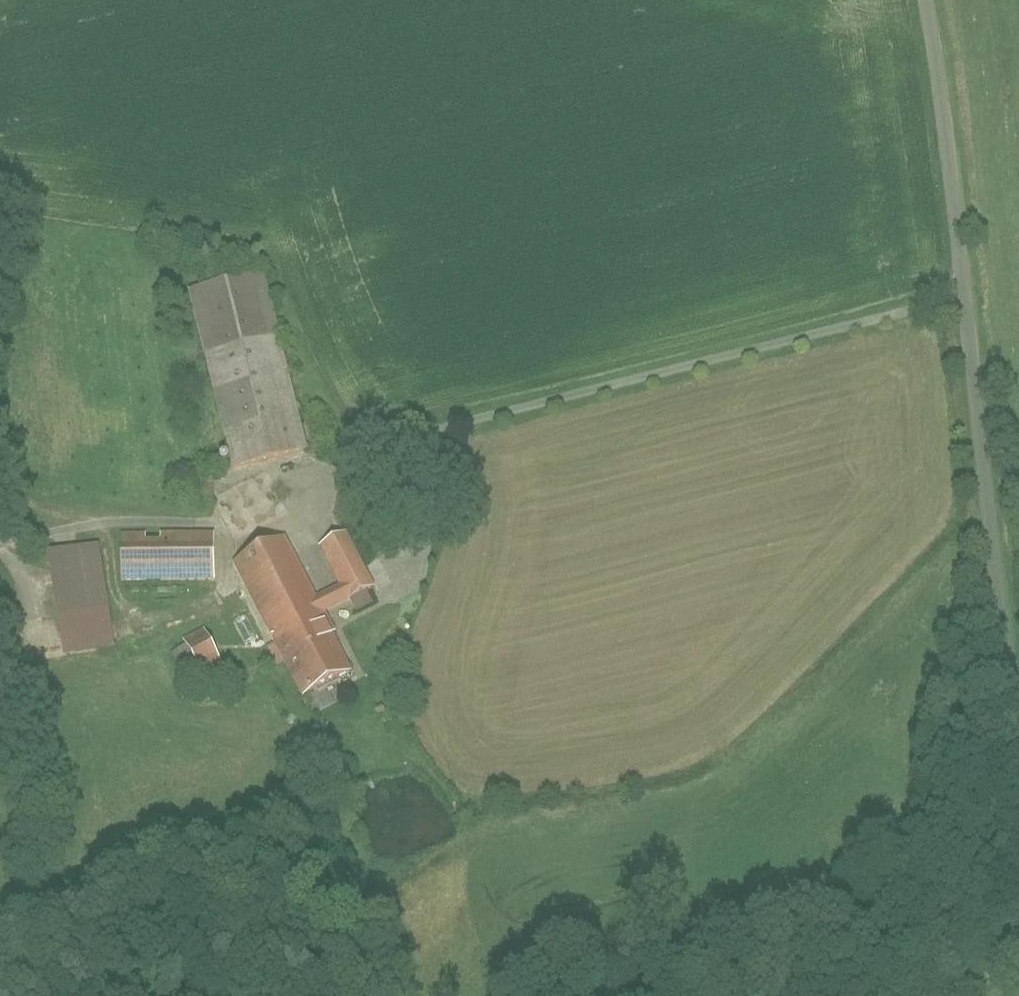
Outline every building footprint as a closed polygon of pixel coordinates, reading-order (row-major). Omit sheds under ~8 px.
[(271,279),(188,295),(222,472),(305,456),(271,279)] [(350,673),(323,620),(348,608),(348,609),(375,596),(345,537),(318,551),(338,589),(315,600),(287,545),(235,572),(299,698),(350,673)] [(119,540),(119,587),(209,586),(209,540),(119,540)] [(40,558),(59,668),(115,658),(96,549),(40,558)] [(180,655),(195,677),(220,660),(205,638),(180,655)]
